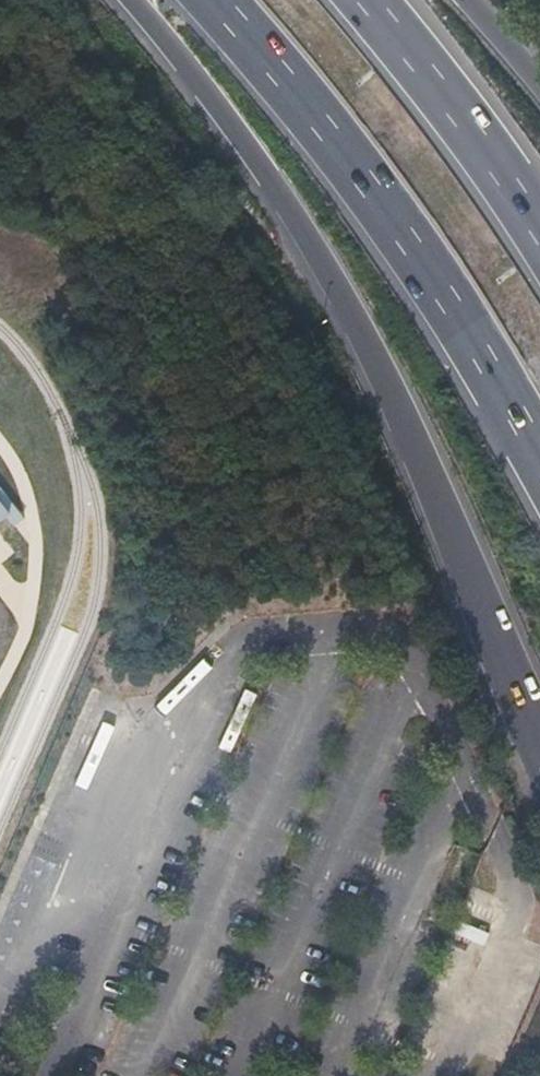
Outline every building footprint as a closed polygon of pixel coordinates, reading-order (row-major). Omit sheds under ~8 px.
[(6,519),(14,526),(24,517),(0,487),(0,523),(6,519)]
